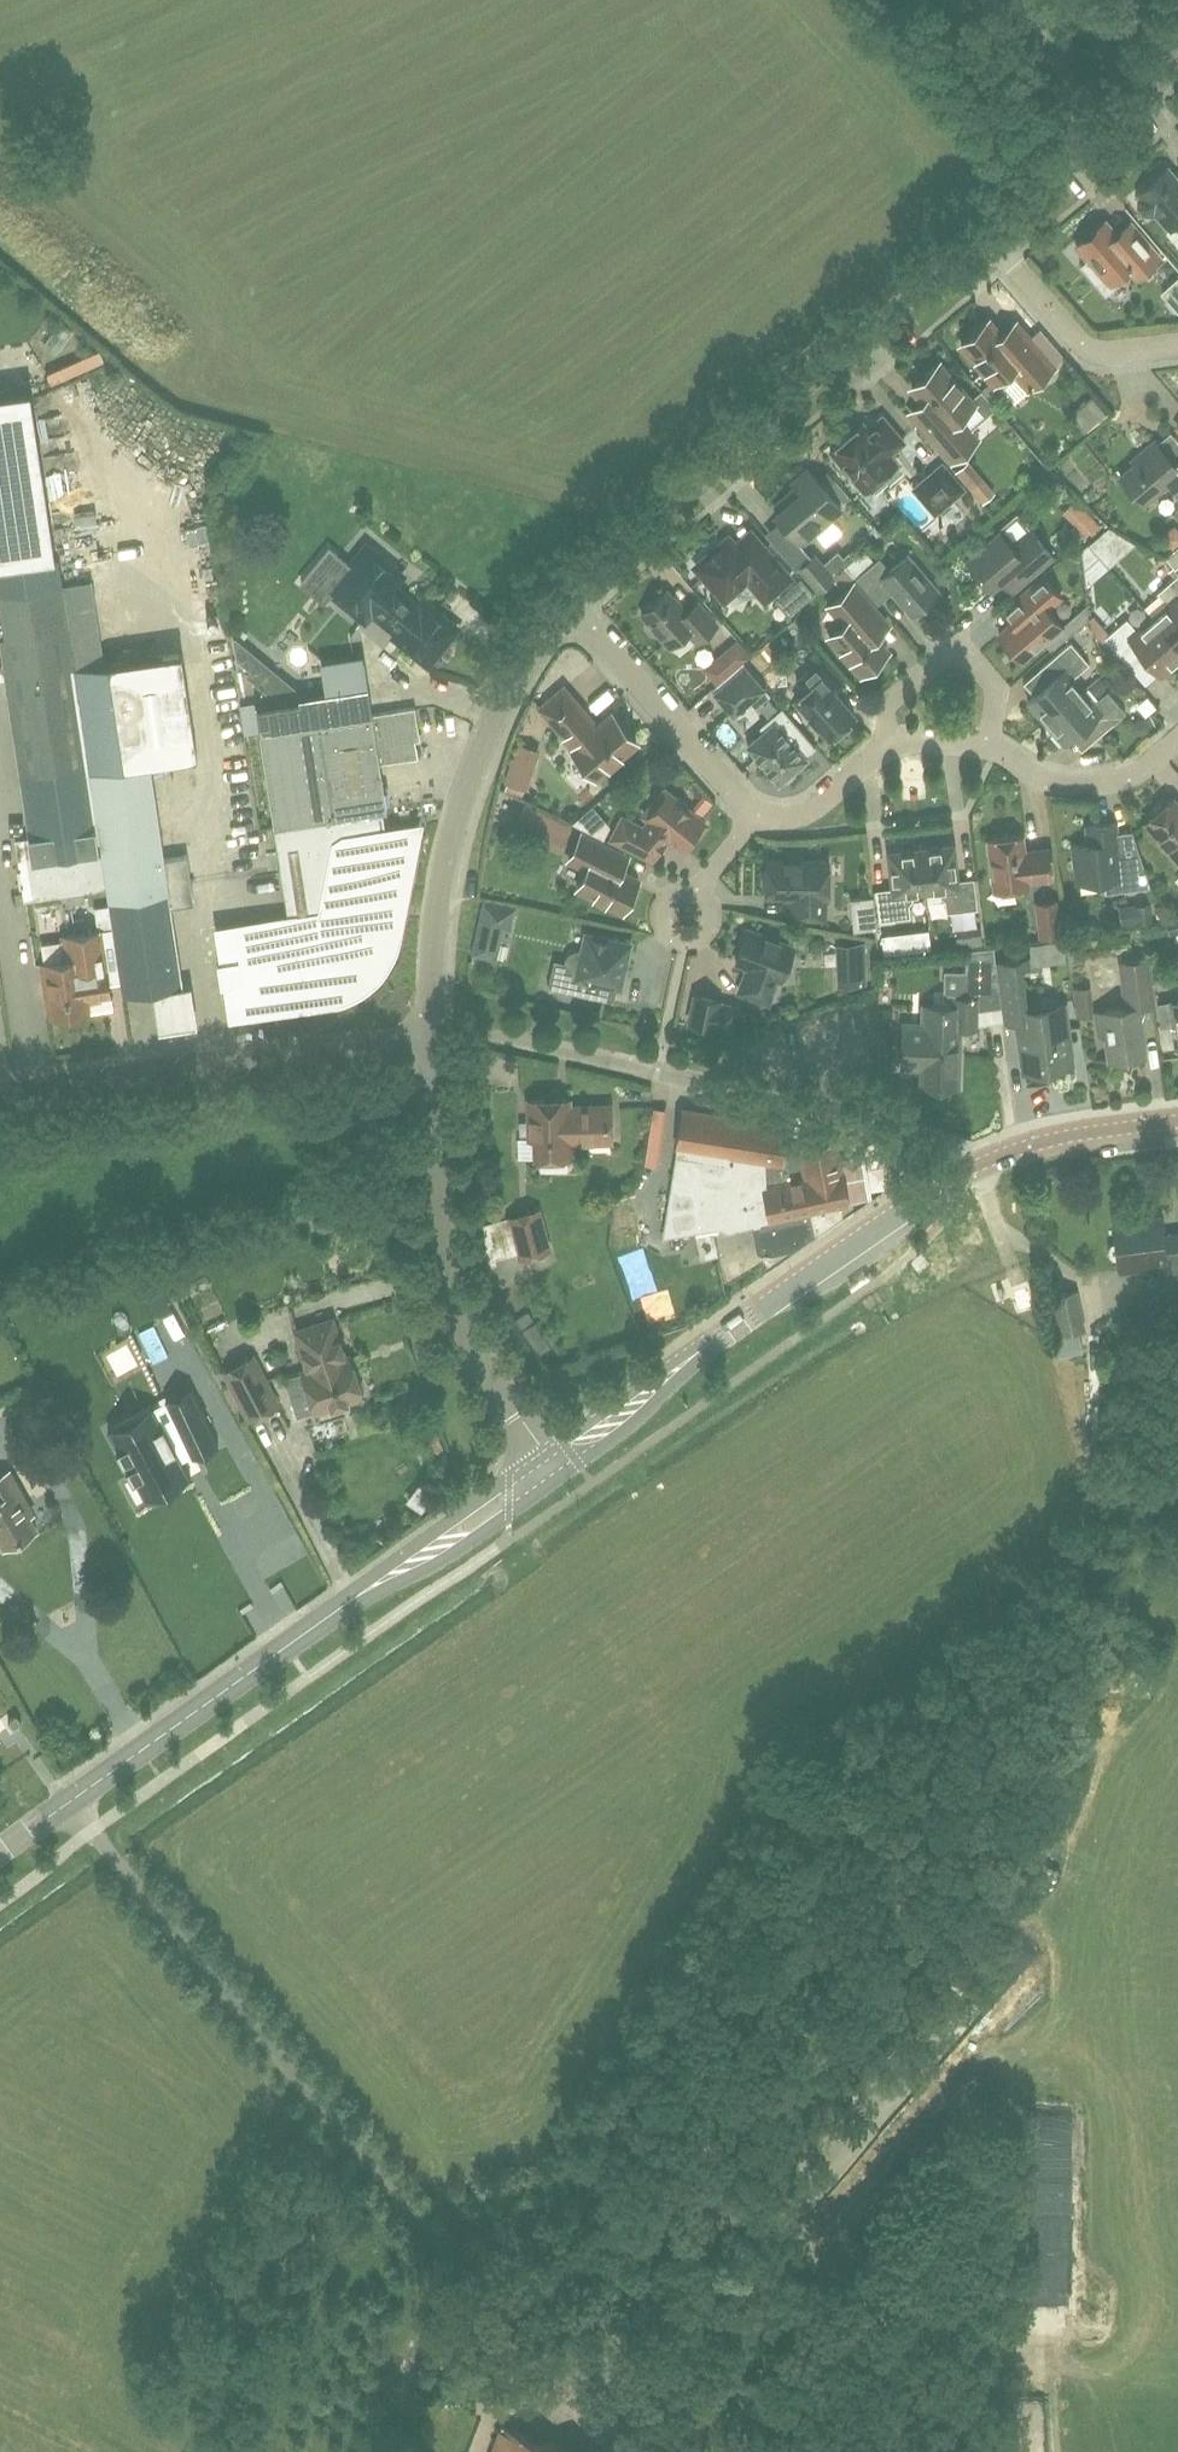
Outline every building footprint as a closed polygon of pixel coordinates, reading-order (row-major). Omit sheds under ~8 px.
[(846,10),(836,20),(845,30),(855,20),(846,10)] [(855,20),(845,30),(854,40),(865,30),(855,20)] [(1175,178),(1167,168),(1139,192),(1142,195),(1139,198),(1139,202),(1140,206),(1142,209),(1145,212),(1149,214),(1152,213),(1156,212),(1170,228),(1177,222),(1177,181),(1175,178)] [(1106,221),(1077,246),(1088,259),(1080,265),(1106,295),(1124,279),(1120,274),(1127,268),(1135,277),(1144,269),(1160,255),(1138,230),(1130,221),(1116,233),(1106,221)] [(1165,309),(1176,321),(1177,321),(1177,289),(1174,289),(1165,309)] [(1000,390),(1017,375),(1028,388),(1054,366),(1016,322),(1002,335),(989,320),(961,344),(1000,390)] [(977,439),(968,429),(958,417),(974,403),(939,363),(912,387),(924,401),(911,412),(952,460),(977,439)] [(0,394),(0,567),(55,559),(30,390),(0,394)] [(1101,397),(1075,411),(1085,429),(1111,416),(1101,397)] [(862,423),(849,434),(829,451),(864,491),(896,464),(888,455),(904,441),(882,416),(867,428),(862,423)] [(1087,439),(1059,462),(1084,492),(1112,469),(1087,439)] [(1175,463),(1156,441),(1142,454),(1144,457),(1120,477),(1142,503),(1168,480),(1177,492),(1177,461),(1175,463)] [(964,488),(942,463),(913,488),(935,514),(964,488)] [(775,514),(800,543),(840,508),(807,470),(793,483),(801,492),(775,514)] [(1092,537),(1105,524),(1079,498),(1066,511),(1092,537)] [(1011,545),(1000,532),(967,560),(991,588),(1002,578),(1012,590),(1052,555),(1029,529),(1011,545)] [(724,600),(735,590),(736,591),(739,593),(741,594),(743,595),(746,595),(749,595),(751,594),(753,593),(755,592),(764,601),(790,579),(750,532),(736,544),(730,536),(695,567),(724,600)] [(418,607),(392,586),(401,576),(365,546),(328,591),(364,620),(370,612),(396,634),(393,637),(426,664),(455,628),(423,602),(418,607)] [(1166,557),(1176,569),(1177,567),(1177,547),(1166,557)] [(818,589),(833,577),(845,566),(853,558),(848,553),(842,558),(837,552),(822,565),(813,555),(799,567),(818,589)] [(937,591),(906,555),(889,569),(879,557),(855,577),(877,603),(892,591),(912,613),(937,591)] [(1177,647),(1177,575),(1158,592),(1168,604),(1152,617),(1177,647)] [(1021,660),(1061,626),(1047,609),(1060,597),(1043,576),(1002,611),(1012,622),(998,634),(1021,660)] [(890,625),(873,605),(854,584),(828,606),(843,624),(829,636),(861,673),(887,650),(875,637),(890,625)] [(640,614),(669,647),(686,632),(696,643),(715,625),(697,604),(685,614),(666,592),(640,614)] [(1152,617),(1137,630),(1127,619),(1106,637),(1127,662),(1140,651),(1161,675),(1177,660),(1177,647),(1152,617)] [(31,861),(18,863),(23,894),(36,892),(36,896),(105,885),(72,671),(71,671),(65,631),(0,641),(0,663),(31,861)] [(728,676),(752,656),(738,641),(715,660),(728,676)] [(1083,690),(1073,677),(1089,663),(1070,642),(1039,669),(1047,679),(1047,683),(1027,700),(1045,722),(1083,690)] [(781,661),(766,644),(745,663),(760,679),(781,661)] [(177,653),(100,666),(72,671),(105,885),(123,999),(180,989),(168,909),(170,908),(146,765),(195,757),(177,653)] [(794,701),(804,712),(803,716),(809,723),(814,724),(827,740),(830,737),(835,738),(842,732),(842,727),(853,718),(833,694),(844,685),(822,659),(795,681),(805,692),(794,701)] [(762,690),(754,681),(743,668),(713,694),(732,716),(762,690)] [(257,732),(272,827),(375,811),(385,810),(385,809),(378,764),(370,714),(366,688),(306,697),(276,702),(253,705),(257,732)] [(1083,690),(1045,722),(1064,743),(1086,724),(1097,736),(1125,712),(1107,691),(1094,702),(1083,690)] [(635,743),(610,714),(595,726),(576,704),(552,724),(571,747),(569,749),(595,778),(635,743)] [(370,714),(378,764),(416,758),(413,734),(417,733),(413,708),(370,714)] [(803,757),(814,747),(781,710),(771,719),(764,725),(766,728),(746,746),(777,783),(779,781),(785,782),(792,776),(793,769),(805,759),(803,757)] [(525,788),(531,769),(514,763),(507,783),(525,788)] [(647,821),(641,828),(621,817),(610,839),(650,860),(666,842),(671,841),(684,851),(692,841),(689,838),(702,822),(687,810),(685,806),(680,802),(677,801),(666,793),(656,805),(653,803),(642,816),(645,818),(645,819),(647,821)] [(1172,799),(1146,821),(1177,858),(1177,806),(1172,799)] [(272,827),(287,920),(218,931),(231,1013),(335,997),(347,994),(358,989),(369,981),(378,972),(385,962),(390,950),(394,938),(416,826),(378,832),(375,811),(272,827)] [(568,838),(575,822),(562,816),(555,832),(568,838)] [(1139,854),(1118,857),(1114,823),(1087,826),(1089,844),(1073,846),(1078,882),(1103,879),(1105,892),(1150,887),(1139,854)] [(623,856),(606,848),(580,835),(567,860),(585,869),(575,888),(621,911),(627,899),(633,895),(636,890),(635,883),(636,880),(616,870),(623,856)] [(994,890),(1028,886),(1027,879),(1052,876),(1049,848),(1024,851),(1022,835),(988,839),(994,890)] [(951,847),(919,851),(924,893),(938,891),(939,897),(944,901),(945,913),(974,909),(971,880),(955,882),(951,847)] [(924,893),(919,851),(887,854),(891,890),(875,892),(878,920),(907,917),(906,905),(910,900),(909,895),(924,893)] [(799,861),(799,857),(785,857),(785,861),(766,860),(765,896),(787,897),(787,896),(788,896),(792,899),(792,901),(791,901),(791,919),(823,919),(823,897),(825,897),(825,883),(819,883),(819,865),(825,865),(825,861),(799,861)] [(1036,902),(1038,915),(1040,936),(1059,934),(1055,900),(1036,902)] [(493,958),(500,923),(510,925),(513,909),(484,903),(473,953),(493,958)] [(1151,905),(1134,908),(1137,926),(1154,923),(1151,905)] [(746,967),(737,992),(766,1003),(775,978),(779,980),(791,947),(746,930),(734,963),(746,967)] [(885,955),(931,949),(928,931),(883,936),(885,955)] [(961,936),(963,948),(988,943),(986,931),(961,936)] [(88,1015),(86,1002),(110,998),(99,933),(63,939),(67,963),(43,966),(52,1021),(88,1015)] [(617,988),(626,949),(627,945),(581,935),(577,950),(569,952),(566,955),(563,959),(562,963),(552,960),(545,988),(590,998),(594,983),(617,988)] [(865,984),(863,942),(835,943),(836,985),(865,984)] [(922,1020),(922,1025),(903,1025),(902,1066),(922,1068),(922,1086),(958,1087),(960,1028),(978,1029),(979,1008),(1001,1006),(996,963),(994,949),(972,950),(970,972),(945,972),(945,993),(954,993),(953,1007),(924,1006),(924,1020),(922,1020)] [(919,997),(923,957),(901,955),(897,995),(919,997)] [(1119,963),(1122,987),(1125,1007),(1138,1006),(1152,1004),(1150,993),(1146,959),(1119,963)] [(1021,960),(996,963),(1001,1006),(1003,1021),(1019,1019),(1025,1069),(1070,1064),(1063,1009),(1026,1014),(1025,1007),(1027,1007),(1021,960)] [(735,1008),(717,1004),(717,1001),(694,996),(688,1024),(711,1029),(712,1027),(731,1031),(735,1008)] [(1177,1049),(1177,1001),(1168,1002),(1175,1050),(1177,1049)] [(1145,1054),(1138,1006),(1125,1007),(1096,1011),(1102,1059),(1145,1054)] [(568,1105),(568,1098),(527,1099),(528,1137),(534,1137),(535,1157),(570,1156),(569,1141),(568,1105)] [(568,1105),(569,1141),(611,1140),(610,1104),(568,1105)] [(846,1202),(860,1199),(869,1192),(862,1154),(838,1158),(834,1141),(796,1148),(795,1144),(783,1147),(786,1125),(682,1108),(675,1154),(687,1156),(685,1168),(674,1166),(663,1233),(721,1223),(721,1225),(727,1229),(754,1223),(759,1249),(765,1253),(792,1247),(841,1214),(839,1206),(846,1204),(846,1202)] [(508,1216),(517,1249),(520,1257),(548,1248),(537,1208),(508,1216)] [(1164,1235),(1161,1217),(1114,1224),(1117,1241),(1113,1243),(1110,1247),(1110,1251),(1110,1252),(1111,1255),(1115,1258),(1119,1259),(1121,1271),(1160,1266),(1165,1297),(1177,1295),(1177,1233),(1164,1235)] [(1078,1292),(1053,1297),(1062,1337),(1087,1331),(1078,1292)] [(147,1347),(127,1307),(61,1340),(81,1380),(147,1347)] [(297,1331),(310,1369),(303,1371),(316,1410),(362,1395),(361,1391),(363,1386),(359,1374),(354,1371),(349,1356),(345,1358),(332,1319),(297,1331)] [(537,1353),(551,1344),(539,1323),(524,1331),(537,1353)] [(253,1355),(225,1370),(250,1418),(278,1404),(253,1355)] [(188,1472),(178,1453),(188,1448),(189,1449),(215,1437),(192,1387),(166,1399),(174,1418),(163,1425),(153,1407),(133,1418),(109,1431),(134,1477),(144,1495),(164,1484),(188,1472)] [(36,1528),(24,1505),(28,1503),(10,1469),(0,1475),(0,1538),(4,1546),(36,1528)] [(501,2425),(491,2451),(577,2451),(501,2425)]
